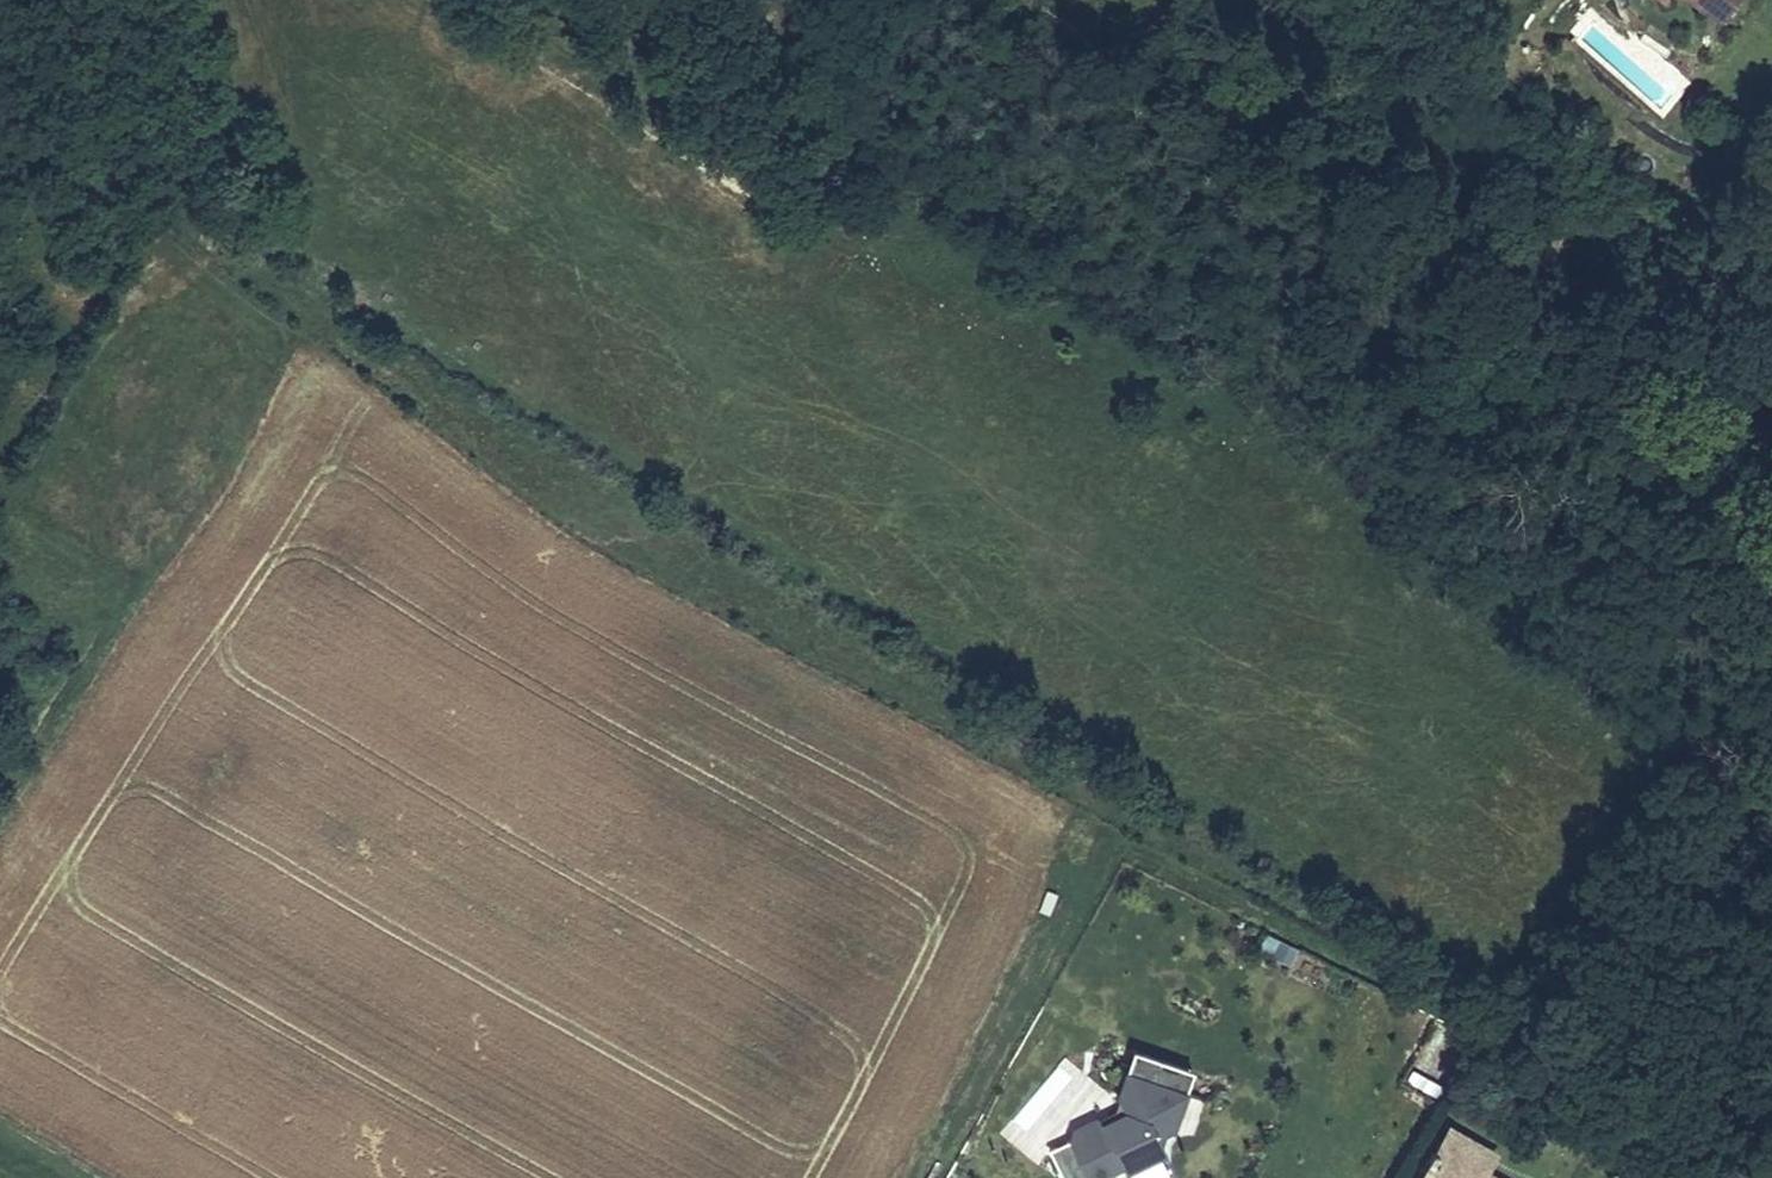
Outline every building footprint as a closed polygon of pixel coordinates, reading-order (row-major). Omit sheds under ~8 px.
[(1740,0),(1690,0),(1704,11),(1707,7),(1724,20),(1740,0)] [(1645,23),(1638,42),(1667,53),(1675,34),(1645,23)] [(1268,928),(1256,940),(1283,965),(1295,952),(1268,928)] [(1408,1082),(1443,1097),(1467,1038),(1432,1024),(1408,1082)] [(1136,1054),(1129,1076),(1186,1096),(1194,1074),(1136,1054)] [(1051,1151),(1064,1177),(1118,1177),(1117,1177),(1114,1170),(1124,1165),(1127,1172),(1165,1154),(1160,1144),(1165,1128),(1174,1131),(1186,1096),(1129,1076),(1121,1097),(1129,1114),(1106,1125),(1096,1121),(1076,1131),(1072,1141),(1051,1151)] [(1452,1131),(1446,1141),(1489,1166),(1496,1156),(1452,1131)] [(1446,1141),(1438,1155),(1429,1162),(1433,1164),(1425,1177),(1490,1177),(1484,1175),(1489,1166),(1446,1141)] [(1124,1165),(1114,1170),(1117,1177),(1127,1172),(1124,1165)]
